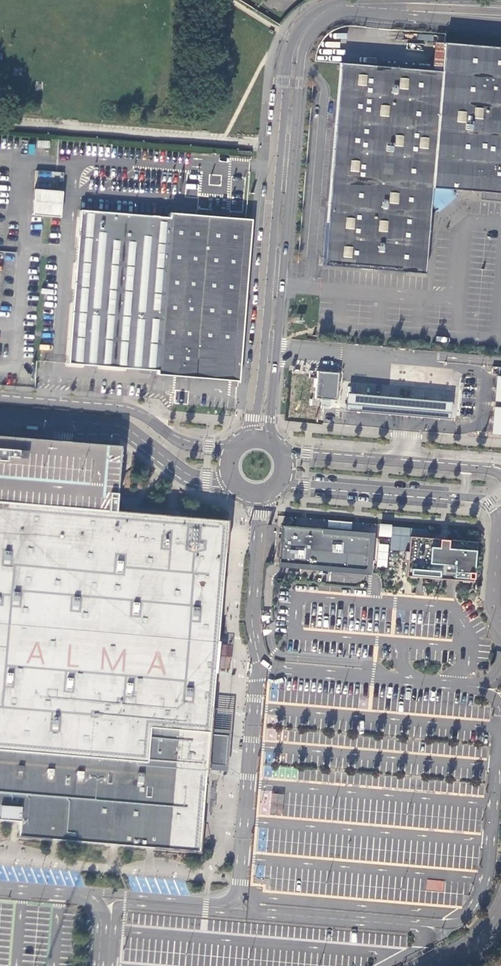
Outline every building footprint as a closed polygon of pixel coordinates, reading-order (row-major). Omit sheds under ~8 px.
[(432,41),(430,70),(441,71),(444,42),(432,41)] [(430,70),(340,62),(322,265),(423,274),(429,206),(433,206),(435,209),(450,196),(448,193),(449,189),(481,192),(500,194),(500,47),(444,42),(441,71),(430,70)] [(36,185),(60,185),(61,171),(36,171),(36,185)] [(63,193),(35,191),(33,217),(61,219),(63,193)] [(79,211),(67,363),(157,370),(157,374),(237,381),(250,219),(245,219),(168,213),(168,217),(79,211)] [(339,373),(317,371),(315,398),(337,400),(339,373)] [(450,419),(451,401),(346,393),(345,410),(450,419)] [(494,406),(491,434),(500,435),(500,407),(494,406)] [(20,821),(19,835),(18,835),(18,837),(48,840),(52,840),(52,839),(78,841),(124,845),(154,848),(154,849),(201,853),(204,821),(203,820),(205,793),(206,776),(208,776),(208,768),(209,764),(209,763),(221,764),(225,765),(228,735),(223,734),(211,734),(213,708),(213,707),(212,707),(212,705),(213,701),(213,697),(213,691),(215,672),(216,672),(217,665),(217,660),(218,653),(218,648),(219,641),(217,641),(220,607),(221,601),(222,582),(223,575),(223,571),(225,552),(226,552),(229,520),(115,511),(116,499),(116,497),(120,446),(81,443),(61,441),(44,440),(0,436),(0,820),(20,821)] [(367,569),(369,537),(322,533),(323,529),(282,526),(279,562),(293,563),(293,566),(298,566),(299,564),(323,566),(323,568),(329,569),(330,566),(367,569)] [(392,526),(390,549),(405,550),(408,551),(410,536),(427,537),(428,529),(392,526)] [(404,560),(407,561),(407,569),(406,576),(437,579),(452,580),(473,581),(477,541),(438,538),(427,537),(410,536),(408,551),(405,550),(404,560)] [(378,544),(376,566),(387,567),(388,544),(378,544)] [(230,709),(213,708),(211,734),(223,734),(228,735),(230,709)] [(426,890),(443,891),(444,881),(427,879),(426,890)]
